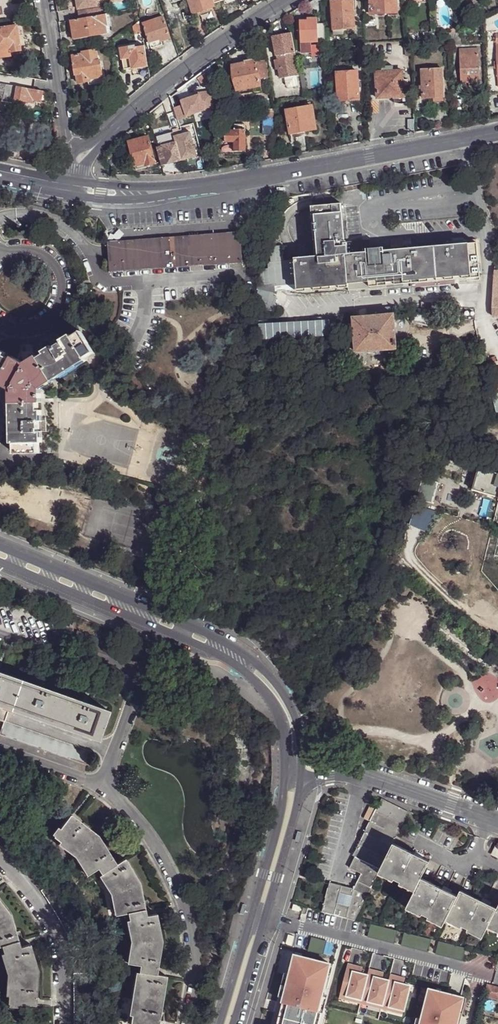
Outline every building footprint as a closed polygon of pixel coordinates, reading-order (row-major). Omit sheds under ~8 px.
[(77,9),(97,6),(96,0),(76,0),(77,9)] [(211,0),(188,0),(194,15),(214,7),(211,0)] [(331,1),(333,35),(342,35),(342,30),(354,29),(352,0),(350,0),(331,1)] [(373,4),(370,4),(370,14),(396,12),(395,0),(373,0),(373,4)] [(91,10),(78,12),(79,20),(92,18),(91,10)] [(79,20),(71,21),(73,40),(106,36),(105,28),(108,28),(106,16),(92,18),(79,20)] [(160,39),(161,41),(170,38),(163,17),(143,24),(149,42),(160,39)] [(325,41),(325,23),(318,23),(317,18),(306,19),(306,20),(300,21),(302,54),(311,53),(311,43),(319,43),(319,41),(325,41)] [(140,22),(133,27),(134,34),(142,32),(140,22)] [(7,46),(7,49),(20,47),(16,24),(0,27),(0,47),(7,46)] [(460,31),(457,31),(449,35),(450,41),(453,40),(453,46),(461,45),(460,31)] [(418,44),(431,44),(431,32),(418,33),(418,44)] [(295,59),(290,33),(271,37),(275,60),(274,61),(275,71),(278,70),(279,80),(284,79),(286,88),(298,86),(296,76),(298,76),(295,59)] [(162,44),(161,41),(160,39),(149,42),(150,47),(162,44)] [(0,47),(0,58),(9,57),(7,49),(7,46),(0,47)] [(148,67),(145,47),(135,48),(135,46),(120,48),(124,71),(148,67)] [(103,77),(100,60),(98,61),(96,49),(82,52),(83,55),(71,56),(74,75),(77,75),(78,84),(90,82),(89,79),(103,77)] [(468,82),(479,82),(477,50),(458,51),(459,83),(468,82)] [(259,79),(256,62),(255,60),(244,62),(244,65),(241,66),(235,67),(231,68),(236,92),(260,87),(259,79)] [(265,60),(256,62),(259,79),(268,77),(265,60)] [(406,80),(401,80),(400,71),(392,72),(391,66),(380,67),(380,72),(374,72),(375,98),(393,98),(393,102),(405,102),(404,95),(407,95),(406,80)] [(422,99),(432,98),(442,97),(442,96),(441,69),(420,70),(421,86),(421,89),(422,99)] [(205,71),(198,76),(202,82),(209,77),(205,71)] [(336,74),(337,102),(358,100),(356,71),(336,74)] [(480,90),(479,82),(468,82),(469,90),(480,90)] [(16,86),(0,84),(0,99),(3,99),(3,102),(14,104),(15,100),(14,100),(16,86)] [(40,103),(42,91),(16,86),(14,100),(15,100),(33,104),(33,101),(40,103)] [(214,92),(199,92),(199,94),(181,100),(186,115),(204,109),(214,110),(214,92)] [(310,107),(304,108),(285,112),(289,136),(292,135),(296,135),(303,133),(315,131),(311,107),(310,107)] [(263,137),(272,137),(273,111),(264,111),(263,137)] [(162,166),(197,156),(190,133),(174,137),(172,133),(156,138),(158,147),(157,148),(162,166)] [(244,134),(233,134),(233,135),(224,135),(224,145),(233,145),(233,154),(245,154),(245,134),(244,134)] [(150,140),(149,137),(130,142),(136,166),(146,164),(147,166),(156,164),(150,140)] [(315,257),(294,259),(295,274),(296,289),(347,285),(348,292),(386,289),(385,282),(479,275),(477,243),(386,251),(386,249),(371,250),(366,251),(366,254),(347,255),(347,243),(345,244),(341,204),(313,206),(318,257),(315,257)] [(108,229),(108,241),(240,233),(239,220),(222,220),(108,229)] [(240,233),(108,241),(109,249),(241,240),(240,233)] [(242,263),(241,240),(109,249),(110,271),(242,263)] [(371,242),(347,243),(347,255),(366,254),(366,251),(371,250),(371,242)] [(295,274),(294,259),(285,260),(286,275),(295,274)] [(413,312),(411,323),(425,325),(428,315),(413,312)] [(393,313),(352,317),(355,351),(395,349),(393,313)] [(328,320),(257,324),(258,341),(329,337),(328,320)] [(2,381),(15,388),(16,403),(16,411),(18,443),(18,454),(42,453),(41,442),(41,432),(41,420),(40,410),(40,402),(40,387),(52,379),(59,375),(86,358),(96,352),(83,331),(74,336),(65,343),(55,348),(46,354),(40,358),(26,366),(13,359),(7,356),(0,353),(0,380),(2,381)] [(49,338),(53,346),(55,348),(65,343),(63,340),(64,339),(58,333),(49,338)] [(72,334),(64,339),(63,340),(65,343),(74,336),(72,334)] [(55,348),(53,346),(44,351),(46,354),(55,348)] [(26,366),(40,358),(35,350),(23,350),(18,359),(15,357),(13,359),(26,366)] [(86,358),(59,375),(61,378),(88,361),(86,358)] [(40,387),(40,402),(43,403),(43,389),(54,382),(52,379),(40,387)] [(15,388),(2,381),(0,384),(12,391),(13,403),(16,403),(15,388)] [(56,385),(54,382),(43,389),(43,403),(43,410),(43,420),(44,432),(48,432),(47,403),(47,399),(47,391),(56,385)] [(479,468),(472,490),(497,498),(497,473),(479,468)] [(9,709),(97,740),(107,710),(19,679),(0,672),(0,706),(9,709)] [(0,706),(0,718),(5,720),(9,709),(0,706)] [(92,752),(5,720),(0,734),(88,766),(92,752)] [(407,818),(380,805),(375,815),(369,827),(352,861),(354,862),(349,873),(360,880),(353,895),(329,889),(321,917),(354,925),(377,879),(378,877),(392,849),(407,818)] [(369,827),(375,815),(370,812),(364,824),(369,827)] [(101,875),(116,865),(98,836),(70,815),(52,834),(75,856),(86,875),(97,869),(101,875)] [(415,895),(420,884),(428,867),(392,849),(378,877),(393,885),(399,888),(415,895)] [(124,859),(116,865),(101,875),(99,876),(110,893),(114,915),(128,913),(129,920),(146,917),(145,910),(139,882),(124,859)] [(393,885),(378,877),(377,879),(392,887),(393,885)] [(87,973),(87,964),(84,948),(80,932),(74,917),(52,883),(41,891),(65,929),(67,935),(71,947),(73,960),(74,974),(74,1023),(88,1023),(87,973)] [(444,927),(446,925),(456,902),(420,884),(415,895),(414,897),(407,912),(421,919),(428,923),(442,930),(444,927)] [(398,890),(414,897),(415,895),(399,888),(398,890)] [(486,933),(487,931),(496,914),(459,897),(456,902),(446,925),(460,932),(467,935),(481,942),(486,933)] [(2,946),(4,953),(20,948),(10,915),(0,902),(0,947),(2,946)] [(496,914),(487,931),(497,937),(497,909),(496,914)] [(421,919),(407,912),(405,914),(420,921),(421,919)] [(137,967),(135,973),(155,977),(161,943),(156,914),(146,917),(129,920),(126,921),(131,941),(126,965),(137,967)] [(441,932),(442,930),(428,923),(427,924),(441,932)] [(459,934),(460,932),(446,925),(444,927),(459,934)] [(480,945),(481,942),(467,935),(466,937),(480,945)] [(294,939),(288,938),(286,947),(291,949),(294,939)] [(327,944),(312,940),(308,953),(324,957),(327,944)] [(466,950),(438,944),(435,957),(462,963),(466,950)] [(8,997),(7,1005),(17,1006),(36,1007),(38,971),(30,945),(20,948),(4,953),(1,954),(7,974),(5,997),(8,997)] [(294,957),(289,976),(283,1000),(277,1023),(316,1023),(318,1015),(323,996),(330,966),(294,957)] [(355,968),(347,966),(339,1001),(402,1017),(409,989),(403,988),(396,986),(397,979),(390,977),(388,984),(381,982),(374,980),(376,974),(368,972),(367,978),(360,977),(353,975),(355,968)] [(362,970),(355,968),(353,975),(360,977),(362,970)] [(135,973),(128,1017),(132,1018),(130,1023),(158,1023),(165,979),(155,977),(135,973)] [(383,975),(376,974),(374,980),(381,982),(383,975)] [(283,1000),(289,976),(284,975),(278,999),(283,1000)] [(404,981),(397,979),(396,986),(403,988),(404,981)] [(487,986),(484,997),(497,1000),(497,988),(487,986)] [(429,992),(421,1023),(456,1023),(455,1023),(461,1000),(429,992)] [(328,998),(323,996),(318,1015),(323,1016),(328,998)] [(461,1000),(455,1023),(456,1023),(461,1023),(466,1001),(461,1000)] [(402,1017),(339,1001),(338,1005),(401,1021),(402,1017)]
